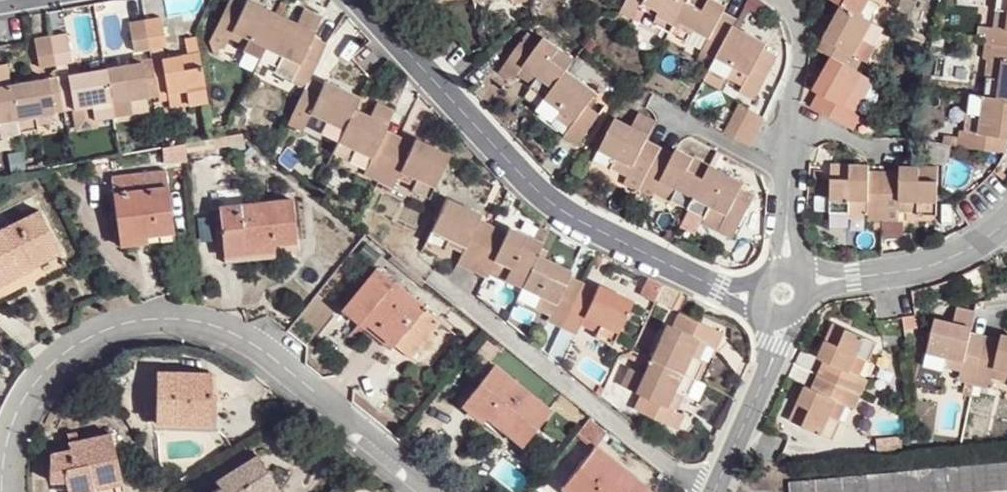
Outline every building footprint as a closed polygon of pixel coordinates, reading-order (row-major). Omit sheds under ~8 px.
[(261,59),(281,15),(249,0),(246,0),(244,4),(241,11),(225,4),(210,39),(214,53),(219,55),(221,49),(224,50),(229,38),(231,32),(249,39),(246,45),(243,52),(261,59)] [(244,4),(236,0),(227,0),(225,4),(241,11),(244,4)] [(622,10),(636,18),(641,8),(645,0),(627,0),(622,10)] [(657,17),(661,9),(646,0),(645,0),(641,8),(657,17)] [(670,30),(686,0),(646,0),(661,9),(657,17),(655,22),(670,30)] [(670,30),(684,38),(689,38),(693,27),(709,36),(704,46),(700,53),(714,61),(734,24),(720,17),(724,10),(727,4),(719,0),(686,0),(670,30)] [(840,4),(870,20),(879,6),(878,4),(871,0),(833,0),(840,4)] [(995,10),(1000,11),(1006,12),(1006,0),(997,0),(995,10)] [(883,27),(870,20),(840,4),(822,37),(830,40),(837,44),(831,56),(846,64),(852,53),(854,53),(863,38),(870,42),(874,44),(883,27)] [(304,89),(309,81),(322,52),(308,46),(312,38),(322,17),(305,9),(297,23),(281,15),(261,59),(258,65),(304,89)] [(734,24),(737,18),(724,10),(720,17),(734,24)] [(1000,11),(998,27),(1006,29),(1006,12),(1000,11)] [(160,17),(145,19),(149,48),(164,46),(160,17)] [(149,48),(145,19),(129,22),(133,51),(149,48)] [(734,24),(714,61),(711,68),(729,78),(735,66),(749,74),(743,85),(741,91),(754,98),(773,63),(760,56),(763,49),(766,42),(734,24)] [(985,41),(1006,44),(1006,29),(998,27),(987,26),(985,41)] [(689,38),(704,46),(709,36),(693,27),(689,38)] [(229,38),(246,45),(249,39),(231,32),(229,38)] [(527,32),(522,40),(534,48),(540,41),(527,32)] [(51,35),(56,63),(71,61),(66,33),(51,35)] [(39,66),(56,63),(51,35),(35,37),(39,66)] [(547,97),(567,69),(575,59),(544,36),(540,41),(534,48),(522,40),(499,71),(512,80),(518,70),(524,64),(540,76),(535,83),(532,87),(547,97)] [(322,52),(326,44),(312,38),(308,46),(322,52)] [(861,58),(870,42),(863,38),(854,53),(861,58)] [(824,52),(831,56),(837,44),(830,40),(824,52)] [(985,41),(984,59),(993,60),(1002,61),(1001,79),(991,78),(985,77),(983,95),(1006,98),(1006,44),(985,41)] [(760,56),(773,63),(777,55),(763,49),(760,56)] [(208,100),(200,53),(162,58),(165,76),(155,77),(158,96),(168,94),(186,91),(187,96),(188,102),(208,100)] [(846,64),(831,56),(813,88),(817,91),(827,96),(819,110),(854,130),(861,115),(856,112),(844,105),(853,90),(864,98),(874,80),(846,64)] [(162,58),(152,60),(153,67),(155,77),(165,76),(162,58)] [(1002,61),(993,60),(991,78),(1001,79),(1002,61)] [(105,68),(113,117),(131,113),(129,101),(158,96),(155,77),(144,79),(142,68),(141,62),(105,68)] [(518,70),(535,83),(540,76),(524,64),(518,70)] [(735,66),(729,78),(743,85),(749,74),(735,66)] [(144,79),(155,77),(153,67),(142,68),(144,79)] [(60,91),(63,112),(93,107),(94,120),(113,117),(105,68),(67,73),(68,80),(69,89),(60,91)] [(547,97),(538,109),(553,120),(557,115),(562,108),(577,119),(571,125),(565,136),(577,145),(601,112),(589,103),(597,91),(567,69),(547,97)] [(11,84),(20,131),(37,129),(36,117),(63,112),(60,91),(50,92),(49,84),(48,77),(11,84)] [(58,82),(60,91),(69,89),(68,80),(58,82)] [(338,141),(354,108),(359,97),(324,80),(321,87),(310,112),(327,121),(321,133),(338,141)] [(307,120),(310,112),(321,87),(309,81),(304,89),(293,113),(307,120)] [(50,92),(60,91),(58,82),(49,84),(50,92)] [(20,131),(11,84),(0,86),(0,135),(20,131)] [(856,112),(864,98),(853,90),(844,105),(856,112)] [(186,91),(168,94),(169,100),(187,96),(186,91)] [(817,91),(810,105),(819,110),(827,96),(817,91)] [(1006,137),(1006,98),(983,95),(970,93),(968,112),(973,113),(981,114),(979,132),(970,131),(959,130),(957,145),(998,150),(1001,136),(1006,137)] [(384,171),(396,145),(380,137),(385,130),(393,110),(377,102),(371,116),(354,108),(338,141),(333,153),(349,161),(354,150),(371,158),(363,176),(378,183),(384,171)] [(723,134),(751,146),(763,117),(736,105),(723,134)] [(557,115),(571,125),(577,119),(562,108),(557,115)] [(293,113),(288,125),(301,132),(307,120),(293,113)] [(624,183),(638,190),(657,154),(643,146),(646,140),(649,134),(656,123),(656,122),(639,113),(632,126),(617,118),(595,160),(611,168),(612,166),(616,157),(633,166),(629,174),(624,183)] [(981,114),(973,113),(970,131),(979,132),(981,114)] [(396,145),(399,137),(385,130),(380,137),(396,145)] [(1006,151),(1006,146),(1006,137),(1001,136),(998,150),(1006,151)] [(401,171),(414,143),(399,137),(396,145),(384,171),(398,176),(401,171)] [(428,198),(450,154),(416,138),(414,143),(401,171),(416,179),(411,190),(428,198)] [(643,146),(657,154),(660,146),(646,140),(643,146)] [(660,146),(657,154),(669,160),(673,152),(660,146)] [(709,165),(676,148),(673,152),(669,160),(657,154),(638,190),(654,198),(657,190),(662,180),(677,188),(673,197),(671,199),(687,207),(709,165)] [(612,166),(629,174),(633,166),(616,157),(612,166)] [(869,170),(867,164),(828,164),(828,212),(848,214),(850,199),(867,200),(868,220),(883,220),(884,176),(869,176),(869,170)] [(884,176),(883,220),(898,220),(900,200),(917,200),(918,214),(936,214),(937,164),(901,164),(900,164),(899,170),(884,170),(884,176)] [(687,207),(686,209),(703,218),(701,222),(734,238),(750,202),(738,196),(744,183),(709,165),(687,207)] [(112,177),(119,237),(146,234),(172,231),(165,170),(112,177)] [(384,171),(378,183),(391,189),(398,176),(384,171)] [(657,190),(673,197),(677,188),(662,180),(657,190)] [(462,253),(457,264),(473,270),(484,246),(489,234),(474,228),(478,219),(480,213),(447,198),(426,242),(442,249),(445,244),(448,236),(465,244),(462,253)] [(850,199),(848,214),(850,221),(868,220),(867,200),(850,199)] [(220,206),(224,250),(274,245),(274,242),(295,240),(290,200),(220,206)] [(18,275),(10,260),(23,252),(29,265),(58,251),(40,210),(0,229),(0,284),(18,275)] [(489,234),(493,225),(478,219),(474,228),(489,234)] [(484,246),(473,270),(486,277),(491,267),(495,260),(508,233),(493,225),(489,234),(498,238),(492,250),(484,246)] [(523,287),(537,256),(543,242),(510,227),(508,233),(495,260),(510,267),(506,274),(505,278),(523,287)] [(146,234),(119,237),(120,245),(148,242),(146,234)] [(489,234),(484,246),(492,250),(498,238),(489,234)] [(448,236),(445,244),(462,253),(465,244),(448,236)] [(274,245),(224,250),(226,263),(275,258),(274,245)] [(10,260),(18,275),(31,269),(29,265),(23,252),(10,260)] [(523,287),(517,298),(534,306),(537,301),(541,293),(557,302),(553,308),(548,321),(561,327),(572,302),(578,290),(566,284),(568,276),(571,270),(537,256),(523,287)] [(510,267),(495,260),(491,267),(506,274),(510,267)] [(375,268),(341,308),(358,322),(361,318),(391,344),(423,307),(424,306),(375,268)] [(582,282),(568,276),(566,284),(578,290),(582,282)] [(596,289),(582,282),(578,290),(588,295),(582,306),(572,302),(561,327),(575,332),(584,315),(596,289)] [(599,284),(596,289),(584,315),(602,323),(596,335),(612,343),(633,299),(599,284)] [(588,295),(578,290),(572,302),(582,306),(588,295)] [(537,301),(553,308),(557,302),(541,293),(537,301)] [(423,307),(391,344),(407,358),(439,321),(423,307)] [(969,340),(976,311),(958,307),(954,322),(936,318),(925,366),(943,370),(946,356),(964,361),(959,381),(968,383),(965,395),(971,396),(974,385),(984,344),(969,340)] [(681,330),(688,316),(680,313),(673,326),(681,330)] [(667,324),(651,358),(695,378),(702,361),(698,359),(690,355),(697,339),(705,343),(717,348),(724,333),(688,316),(681,330),(673,326),(667,324)] [(818,356),(825,360),(851,372),(858,356),(869,361),(876,343),(833,323),(818,356)] [(969,340),(984,344),(985,335),(971,332),(969,340)] [(974,385),(990,389),(993,379),(995,368),(1006,371),(1006,334),(1002,333),(1001,340),(1000,347),(984,344),(974,385)] [(985,335),(984,344),(1000,347),(1001,340),(985,335)] [(690,355),(698,359),(705,343),(697,339),(690,355)] [(946,356),(944,367),(961,371),(964,361),(946,356)] [(695,378),(651,358),(643,374),(628,368),(620,385),(640,395),(648,397),(642,413),(678,430),(684,415),(674,410),(666,406),(674,390),(682,393),(686,395),(695,378)] [(825,360),(818,374),(826,378),(851,389),(858,375),(851,372),(825,360)] [(465,400),(487,417),(521,445),(550,409),(493,363),(465,400)] [(993,379),(1006,382),(1006,371),(995,368),(993,379)] [(154,422),(183,422),(183,417),(212,416),(213,372),(157,370),(154,422)] [(826,378),(818,374),(811,388),(819,392),(826,378)] [(851,389),(862,395),(869,379),(858,375),(851,389)] [(819,392),(811,388),(805,386),(789,420),(833,440),(841,423),(831,417),(839,401),(856,409),(862,395),(851,389),(826,378),(819,392)] [(666,406),(674,410),(682,393),(674,390),(666,406)] [(633,409),(642,413),(648,397),(640,395),(633,409)] [(482,423),(487,417),(465,400),(461,407),(482,423)] [(94,490),(93,483),(120,477),(111,433),(69,440),(69,449),(52,452),(50,479),(66,478),(68,491),(87,491),(94,490)] [(903,436),(878,439),(880,455),(904,453),(903,436)] [(568,479),(585,491),(653,491),(595,445),(568,479)] [(277,485),(257,453),(216,478),(220,485),(209,491),(267,491),(277,485)] [(759,457),(753,455),(751,459),(756,464),(759,457)] [(789,491),(969,491),(1006,489),(1006,463),(789,483),(789,491)] [(93,483),(94,490),(122,484),(120,477),(93,483)] [(568,479),(561,487),(568,491),(585,491),(568,479)]
